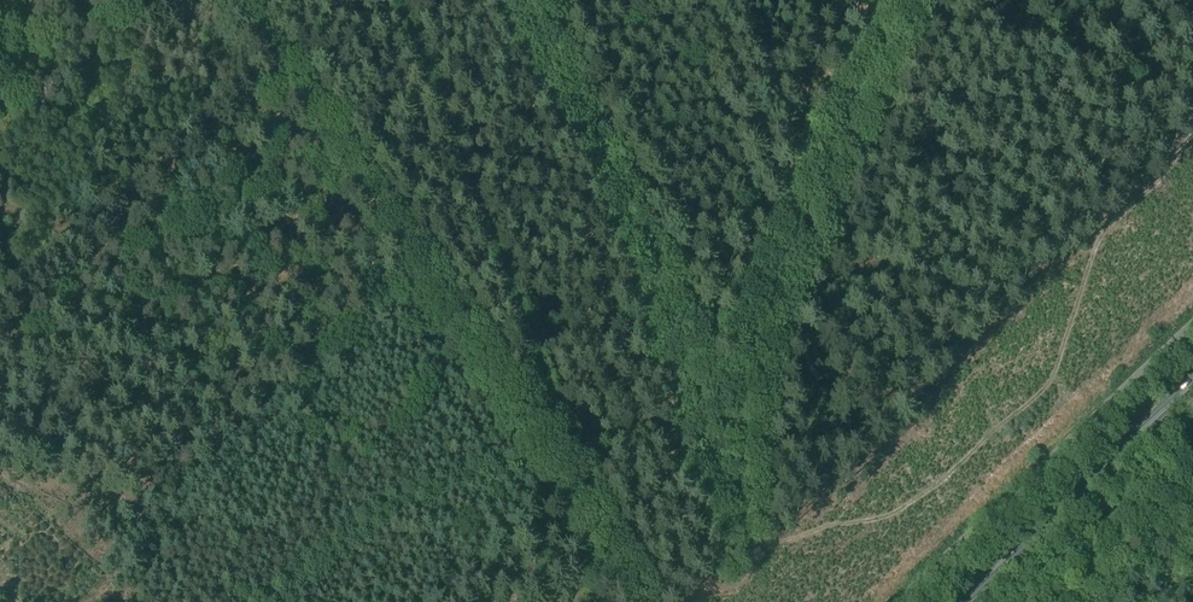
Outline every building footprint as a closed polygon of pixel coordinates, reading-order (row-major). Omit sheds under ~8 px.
[(1057,17),(1074,7),(1070,0),(1046,0),(1057,17)]
